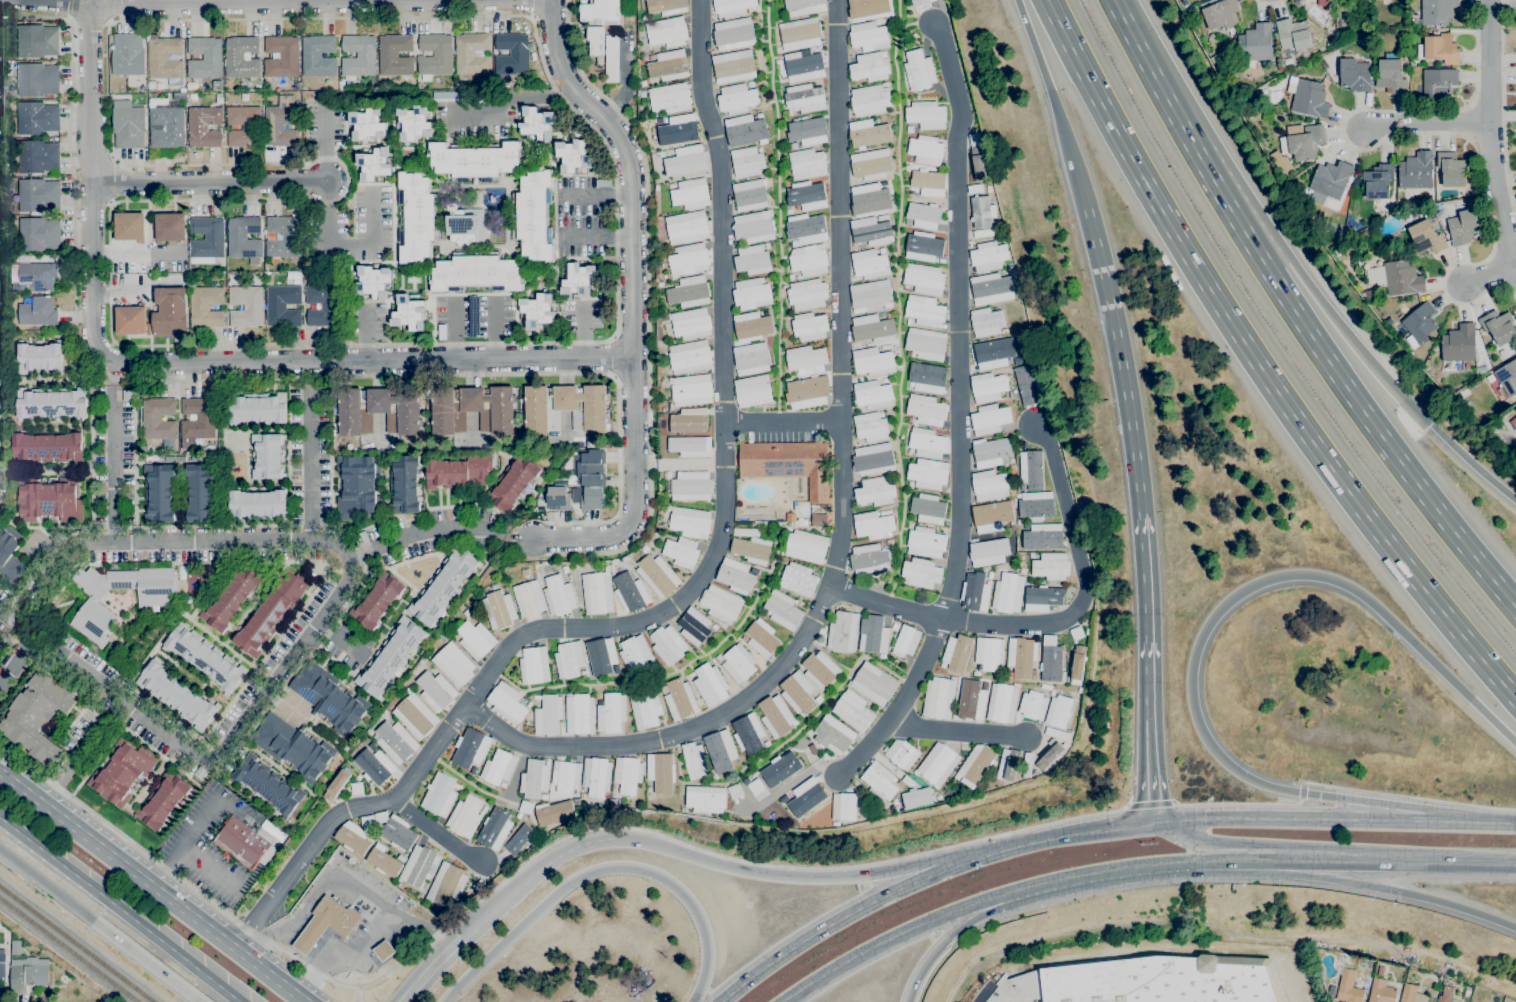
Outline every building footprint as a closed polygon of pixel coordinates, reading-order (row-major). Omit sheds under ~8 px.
[(580,6),(580,0),(586,0),(586,5),(590,4),(590,0),(618,0),(619,25),(589,25),(589,21),(587,21),(587,22),(581,22),(581,21),(580,21),(580,11),(578,11),(578,6),(580,6)] [(648,14),(645,0),(687,0),(688,6),(686,7),(687,12),(661,16),(660,11),(648,14)] [(715,14),(713,0),(756,0),(757,6),(745,8),(746,13),(718,18),(717,13),(715,14)] [(786,11),(784,0),(824,0),(826,11),(788,18),(787,11),(786,11)] [(850,9),(848,0),(888,0),(890,8),(889,8),(890,12),(851,20),(849,10),(850,9)] [(1199,4),(1210,0),(1235,0),(1238,10),(1231,13),(1236,24),(1232,26),(1231,25),(1225,28),(1225,29),(1223,30),(1221,29),(1220,31),(1218,32),(1216,31),(1215,28),(1209,31),(1201,9),(1199,4)] [(1421,25),(1421,0),(1458,0),(1458,9),(1453,9),(1453,18),(1448,18),(1448,26),(1434,26),(1434,25),(1421,25)] [(666,48),(665,43),(649,46),(645,23),(682,16),(684,24),(687,39),(683,40),(684,45),(666,48)] [(718,51),(717,46),(715,47),(712,31),(715,30),(714,23),(750,17),(751,24),(752,23),(756,44),(718,51)] [(783,52),(782,42),(781,42),(779,31),(780,31),(778,24),(816,17),(817,22),(819,22),(822,37),(819,37),(820,45),(783,52)] [(1295,51),(1294,47),(1282,50),(1275,21),(1290,18),(1291,23),(1305,20),(1307,29),(1308,28),(1312,47),(1295,51)] [(876,27),(885,26),(889,47),(862,52),(861,46),(852,48),(851,45),(850,45),(849,41),(850,41),(849,32),(850,32),(849,26),(875,21),(876,27)] [(1239,61),(1239,44),(1237,44),(1237,35),(1245,34),(1245,29),(1254,29),(1254,22),(1270,22),(1271,60),(1239,61)] [(43,57),(18,58),(17,25),(43,25),(43,27),(58,27),(59,55),(43,55),(43,57)] [(603,55),(590,56),(590,40),(587,40),(587,27),(603,27),(603,55)] [(1459,64),(1444,64),(1443,60),(1439,60),(1439,59),(1424,60),(1424,59),(1417,59),(1416,44),(1424,44),(1423,36),(1431,36),(1431,31),(1438,31),(1438,36),(1439,36),(1439,33),(1451,33),(1451,43),(1456,43),(1456,48),(1459,48),(1459,64)] [(498,79),(498,74),(495,74),(494,56),(510,55),(509,50),(496,50),(496,34),(522,33),(522,35),(528,34),(528,73),(507,74),(508,79),(498,79)] [(144,75),(113,75),(112,50),(114,50),(114,34),(142,34),(142,49),(144,49),(144,75)] [(422,81),(422,74),(418,74),(418,62),(417,62),(417,55),(423,55),(423,57),(433,57),(433,50),(419,50),(419,35),(445,34),(445,36),(451,36),(452,74),(430,75),(431,81),(422,81)] [(458,80),(458,75),(456,75),(455,35),(462,35),(462,34),(489,34),(489,50),(482,50),(482,56),(490,56),(491,74),(488,74),(489,79),(458,80)] [(341,76),(341,58),(357,58),(357,52),(342,52),(342,36),(375,35),(375,75),(341,76)] [(380,75),(379,37),(385,36),(385,35),(412,35),(412,51),(398,51),(398,58),(409,57),(409,56),(414,56),(414,62),(413,62),(413,75),(380,75)] [(605,35),(618,35),(619,82),(605,82),(605,35)] [(264,77),(264,59),(272,59),(272,53),(265,53),(265,37),(291,36),(291,37),(298,37),(299,76),(264,77)] [(337,76),(303,77),(302,37),(309,37),(309,36),(335,36),(336,52),(320,52),(320,58),(336,58),(337,76)] [(187,78),(187,60),(199,60),(199,54),(188,54),(188,38),(221,37),(222,78),(187,78)] [(260,77),(226,77),(226,51),(228,51),(227,37),(258,37),(258,53),(249,53),(249,59),(259,59),(260,77)] [(179,82),(171,82),(171,78),(149,78),(149,39),(155,39),(155,38),(182,38),(182,54),(180,54),(180,60),(183,60),(183,78),(179,78),(179,82)] [(661,82),(660,77),(649,79),(646,63),(657,61),(655,54),(683,48),(685,56),(686,56),(688,71),(688,72),(688,76),(661,82)] [(917,91),(917,90),(915,91),(915,90),(910,91),(903,64),(908,63),(907,58),(905,59),(904,55),(906,55),(905,52),(920,48),(923,58),(930,57),(937,82),(930,84),(931,86),(929,87),(929,88),(924,89),(924,88),(921,89),(922,90),(917,91)] [(716,84),(711,56),(751,49),(756,77),(716,84)] [(788,84),(783,55),(810,50),(811,56),(821,54),(825,77),(788,84)] [(868,82),(867,77),(858,79),(858,80),(854,81),(854,80),(851,80),(851,78),(849,79),(849,74),(850,74),(848,65),(857,63),(856,56),(881,51),(881,52),(885,52),(886,57),(882,58),(882,59),(887,58),(889,73),(886,74),(887,79),(868,82)] [(1355,92),(1355,90),(1349,91),(1349,87),(1340,87),(1339,59),(1356,58),(1356,63),(1372,62),(1372,84),(1370,84),(1371,91),(1355,92)] [(1407,94),(1391,94),(1391,93),(1386,93),(1386,87),(1375,88),(1375,82),(1375,76),(1378,76),(1378,59),(1401,59),(1402,78),(1407,78),(1407,94)] [(43,96),(18,96),(17,64),(43,63),(43,65),(58,65),(59,94),(43,94),(43,96)] [(1433,99),(1423,99),(1423,69),(1457,69),(1457,84),(1450,84),(1450,97),(1433,97),(1433,99)] [(1326,119),(1290,110),(1294,93),(1286,91),(1288,82),(1290,82),(1291,76),(1297,78),(1297,77),(1323,83),(1321,91),(1326,92),(1323,102),(1330,104),(1326,119)] [(665,114),(664,109),(652,111),(648,89),(685,82),(687,89),(690,104),(690,109),(665,114)] [(728,115),(727,110),(727,111),(722,112),(722,111),(720,111),(719,109),(718,109),(717,106),(718,105),(717,96),(721,95),(720,88),(745,83),(747,90),(755,89),(756,91),(757,91),(759,102),(758,102),(758,104),(754,105),(754,107),(751,107),(750,106),(746,106),(747,111),(728,115)] [(788,115),(787,108),(786,107),(785,107),(783,95),(784,95),(784,93),(786,93),(785,88),(810,83),(811,88),(821,86),(826,109),(800,114),(799,106),(798,106),(799,110),(792,111),(792,107),(791,108),(792,114),(788,115)] [(855,117),(854,113),(853,113),(850,98),(852,97),(850,90),(881,84),(881,89),(888,87),(891,106),(884,107),(885,112),(855,117)] [(113,108),(113,95),(130,94),(130,107),(113,108)] [(919,130),(919,122),(905,123),(905,107),(911,107),(911,102),(936,101),(937,106),(944,106),(945,129),(919,130)] [(27,138),(26,135),(18,135),(18,103),(43,102),(43,104),(59,104),(59,132),(44,132),(44,135),(34,135),(34,138),(27,138)] [(548,143),(539,143),(539,141),(537,141),(537,137),(531,137),(531,134),(529,134),(529,139),(520,139),(520,135),(520,124),(518,124),(518,117),(524,117),(524,116),(520,116),(520,112),(522,112),(522,107),(524,107),(524,106),(531,106),(531,104),(535,104),(535,107),(537,107),(537,111),(543,111),(543,113),(548,113),(548,110),(554,110),(554,124),(552,124),(552,130),(550,130),(549,132),(554,132),(554,135),(552,135),(552,139),(550,139),(550,140),(548,140),(548,143)] [(414,144),(410,144),(410,142),(402,142),(402,141),(400,141),(400,135),(398,135),(398,130),(402,130),(402,129),(400,129),(400,123),(398,123),(398,121),(396,121),(396,117),(399,117),(399,108),(404,108),(404,110),(409,110),(409,108),(415,108),(415,106),(428,105),(428,110),(426,110),(426,116),(428,116),(428,122),(433,122),(433,124),(435,124),(435,128),(433,128),(433,137),(427,137),(427,135),(416,135),(416,142),(414,142),(414,144)] [(228,147),(227,131),(242,130),(242,125),(227,125),(227,107),(260,106),(261,146),(228,147)] [(272,147),(272,145),(266,146),(265,107),(299,106),(299,123),(284,124),(284,130),(299,129),(299,146),(272,147)] [(361,143),(361,140),(352,140),(352,136),(350,136),(350,132),(354,132),(354,129),(352,129),(352,124),(350,124),(349,110),(355,110),(355,108),(359,108),(359,112),(360,112),(360,110),(366,110),(366,106),(379,106),(379,117),(382,117),(382,123),(386,122),(386,124),(388,124),(389,129),(386,129),(386,136),(385,136),(385,139),(379,139),(379,136),(373,136),(373,139),(367,139),(367,140),(366,140),(366,143),(361,143)] [(116,148),(115,133),(114,133),(113,108),(130,107),(145,107),(145,132),(143,132),(143,147),(116,148)] [(221,147),(189,147),(189,108),(222,107),(222,125),(207,125),(207,131),(221,131),(221,147)] [(184,147),(151,148),(150,126),(150,108),(183,108),(184,147)] [(660,147),(657,126),(669,124),(668,117),(693,113),(695,120),(698,135),(697,135),(698,141),(660,147)] [(729,147),(724,128),(725,127),(724,120),(751,114),(753,121),(757,120),(756,114),(762,113),(763,119),(764,118),(768,138),(729,147)] [(801,147),(800,140),(788,142),(786,133),(789,132),(787,123),(823,116),(827,134),(825,135),(827,142),(801,147)] [(853,148),(850,130),(849,123),(872,119),(873,126),(889,123),(892,141),(853,148)] [(1295,162),(1294,154),(1288,154),(1286,135),(1304,133),(1303,126),(1316,125),(1316,124),(1322,123),(1324,144),(1316,145),(1317,154),(1314,154),(1315,159),(1295,162)] [(970,146),(968,135),(972,134),(971,129),(976,128),(977,133),(979,133),(981,144),(970,146)] [(939,167),(913,162),(914,157),(915,157),(915,155),(907,154),(907,153),(906,153),(908,139),(909,139),(910,138),(917,139),(918,135),(937,138),(936,142),(943,144),(939,167)] [(565,176),(565,174),(563,174),(562,171),(560,171),(560,165),(562,165),(562,163),(560,163),(560,157),(556,158),(555,156),(552,156),(552,147),(555,147),(555,144),(557,144),(557,141),(563,141),(563,139),(566,139),(567,144),(569,144),(569,141),(574,141),(574,140),(585,140),(587,140),(588,144),(590,144),(590,148),(586,148),(586,151),(588,151),(588,156),(592,156),(592,167),(591,167),(591,170),(587,170),(587,172),(583,172),(583,167),(581,167),(581,170),(575,170),(575,174),(573,174),(573,176),(565,176)] [(21,177),(21,173),(19,173),(19,162),(15,162),(15,157),(19,157),(18,141),(43,141),(43,143),(59,143),(60,171),(43,171),(43,173),(26,173),(26,177),(21,177)] [(463,182),(452,182),(452,174),(435,174),(435,170),(430,171),(430,166),(431,166),(431,164),(428,164),(428,159),(431,159),(431,158),(428,158),(428,157),(427,157),(427,150),(429,150),(429,148),(427,148),(427,144),(429,144),(429,142),(446,142),(447,149),(452,148),(452,145),(462,145),(462,149),(463,149),(463,146),(468,146),(468,148),(472,148),(472,146),(477,146),(477,148),(481,148),(481,146),(485,145),(485,149),(488,149),(488,144),(498,144),(498,148),(503,148),(503,141),(520,141),(520,143),(523,143),(523,157),(519,157),(519,158),(521,158),(521,163),(519,163),(519,165),(515,165),(515,173),(498,173),(498,181),(488,181),(488,177),(463,177),(463,182)] [(666,177),(663,159),(676,156),(674,149),(701,144),(702,151),(703,151),(707,169),(666,177)] [(360,182),(360,177),(358,177),(358,173),(362,173),(362,170),(359,170),(359,165),(357,165),(357,152),(362,152),(362,150),(366,150),(366,154),(368,154),(368,152),(373,152),(373,148),(376,148),(376,145),(379,145),(380,148),(389,148),(389,153),(387,153),(387,159),(389,158),(389,165),(392,164),(392,167),(394,167),(394,171),(391,171),(391,177),(386,177),(386,180),(382,180),(382,176),(375,176),(375,182),(360,182)] [(735,179),(730,151),(755,146),(757,154),(758,153),(757,148),(761,147),(765,168),(760,169),(761,174),(735,179)] [(793,181),(788,153),(813,148),(814,153),(823,151),(823,154),(824,153),(825,158),(824,158),(825,167),(827,175),(793,181)] [(863,181),(862,176),(853,178),(850,163),(851,162),(849,155),(887,148),(889,156),(889,155),(892,170),(885,172),(886,177),(863,181)] [(1398,188),(1398,162),(1405,162),(1405,157),(1416,157),(1416,151),(1419,151),(1431,150),(1432,188),(1398,188)] [(1465,187),(1442,187),(1442,171),(1441,171),(1441,168),(1437,168),(1437,152),(1456,152),(1456,160),(1473,159),(1474,170),(1465,170),(1465,187)] [(982,154),(986,179),(976,181),(972,156),(982,154)] [(1323,205),(1310,199),(1313,190),(1308,188),(1318,164),(1325,166),(1326,162),(1336,167),(1339,161),(1353,167),(1339,201),(1326,196),(1323,205)] [(1284,176),(1279,168),(1286,163),(1292,171),(1284,176)] [(1366,199),(1365,183),(1362,183),(1362,176),(1361,176),(1361,171),(1372,171),(1372,167),(1379,166),(1379,164),(1393,164),(1394,170),(1392,170),(1393,179),(1388,179),(1389,186),(1388,186),(1388,198),(1366,199)] [(547,265),(547,262),(545,262),(545,264),(536,264),(536,263),(531,263),(531,260),(525,260),(525,256),(521,256),(521,239),(513,240),(513,229),(514,229),(514,210),(516,210),(516,203),(512,203),(512,193),(521,193),(520,176),(525,176),(525,172),(529,172),(529,169),(534,169),(534,172),(537,172),(537,168),(544,167),(544,170),(545,170),(545,167),(550,167),(550,170),(552,170),(552,188),(546,188),(547,192),(551,192),(551,203),(549,203),(549,229),(551,229),(551,239),(547,239),(547,244),(552,244),(553,262),(552,262),(552,265),(547,265)] [(400,241),(400,230),(402,230),(402,225),(404,225),(404,223),(402,223),(402,218),(404,218),(404,216),(402,216),(402,212),(404,212),(404,210),(402,210),(402,205),(404,205),(404,204),(400,204),(400,194),(404,194),(404,189),(398,189),(398,171),(400,171),(400,169),(404,169),(404,171),(406,171),(406,169),(415,169),(415,173),(416,173),(416,171),(420,171),(420,173),(423,173),(427,173),(427,177),(430,177),(430,181),(432,181),(432,185),(430,185),(430,194),(438,194),(438,204),(434,204),(434,205),(437,205),(437,210),(434,210),(434,211),(437,211),(437,223),(435,223),(435,225),(437,224),(437,229),(435,229),(435,230),(439,230),(439,240),(430,241),(431,257),(428,257),(428,262),(421,262),(421,264),(417,264),(417,262),(415,262),(415,263),(406,264),(406,266),(401,266),(401,263),(399,263),(399,246),(405,246),(405,241),(400,241)] [(916,175),(941,175),(941,196),(916,196),(916,175)] [(684,210),(683,204),(672,206),(669,190),(678,189),(677,182),(705,177),(710,205),(684,210)] [(737,212),(732,184),(762,178),(762,179),(764,178),(766,185),(763,186),(764,186),(767,201),(767,206),(737,212)] [(32,215),(32,211),(20,212),(19,180),(44,179),(44,182),(59,181),(60,209),(44,210),(44,215),(32,215)] [(801,212),(800,205),(788,207),(786,198),(788,197),(786,189),(791,188),(790,184),(810,180),(810,184),(822,182),(825,200),(826,200),(827,207),(801,212)] [(854,216),(852,206),(853,205),(851,195),(852,195),(851,188),(879,183),(880,190),(887,189),(891,209),(854,216)] [(968,194),(967,186),(981,184),(982,192),(968,194)] [(1466,196),(1466,189),(1476,188),(1476,195),(1466,196)] [(970,198),(988,196),(992,229),(974,231),(970,198)] [(936,231),(913,227),(914,219),(905,218),(906,210),(907,211),(908,202),(928,205),(929,203),(937,205),(937,207),(942,207),(939,224),(937,223),(936,231)] [(460,245),(457,242),(451,242),(451,231),(447,231),(447,214),(450,214),(450,210),(448,210),(448,204),(456,204),(456,209),(483,209),(483,242),(470,242),(468,244),(465,242),(463,242),(460,245)] [(1452,248),(1450,240),(1451,240),(1446,219),(1459,216),(1458,212),(1475,208),(1477,216),(1479,215),(1481,223),(1478,224),(1481,235),(1479,235),(1479,234),(1477,234),(1477,233),(1473,234),(1474,236),(1469,238),(1471,242),(1467,243),(1467,244),(1452,248)] [(746,244),(745,238),(744,238),(744,240),(739,241),(738,239),(735,240),(733,229),(731,229),(731,227),(733,226),(732,225),(734,224),(733,217),(768,210),(771,209),(772,216),(769,217),(769,218),(771,217),(772,220),(774,231),(774,233),(773,233),(774,239),(746,244)] [(670,245),(664,217),(704,210),(709,238),(670,245)] [(145,244),(135,244),(135,240),(115,240),(115,213),(144,213),(145,244)] [(156,245),(155,214),(187,213),(187,225),(185,225),(185,240),(163,241),(163,245),(156,245)] [(792,247),(790,241),(797,240),(797,238),(787,240),(785,231),(786,230),(785,222),(787,221),(786,217),(807,213),(808,217),(823,214),(828,240),(792,247)] [(868,246),(867,241),(860,242),(860,243),(856,244),(856,243),(854,244),(853,241),(852,241),(852,237),(853,237),(849,221),(875,216),(876,223),(878,223),(877,216),(888,214),(894,241),(868,246)] [(224,258),(189,258),(189,240),(205,240),(205,234),(190,234),(190,218),(217,217),(217,218),(223,218),(224,258)] [(249,265),(249,257),(228,258),(227,231),(229,231),(228,218),(234,218),(234,217),(260,217),(261,233),(247,233),(247,240),(262,239),(262,257),(259,257),(259,264),(249,265)] [(301,257),(266,257),(266,239),(281,239),(281,233),(267,233),(267,217),(293,217),(293,218),(300,218),(301,257)] [(45,251),(19,251),(19,218),(45,218),(45,220),(60,220),(60,248),(45,248),(45,251)] [(1416,254),(1411,244),(1414,242),(1407,228),(1428,218),(1436,235),(1440,233),(1445,242),(1447,247),(1433,254),(1430,248),(1416,254)] [(934,263),(905,258),(906,251),(905,251),(907,233),(913,234),(913,231),(934,234),(933,238),(944,240),(941,257),(935,256),(934,263)] [(976,273),(974,266),(972,266),(969,251),(977,249),(976,244),(995,241),(996,246),(1006,244),(1009,259),(1000,261),(1001,268),(976,273)] [(671,277),(667,256),(677,254),(676,248),(703,242),(705,249),(706,248),(710,264),(707,264),(708,269),(671,277)] [(800,270),(791,272),(788,256),(789,256),(791,249),(823,243),(828,265),(826,265),(827,273),(802,278),(800,270)] [(747,275),(746,270),(736,272),(733,257),(738,256),(737,248),(762,244),(763,251),(767,251),(771,271),(747,275)] [(863,280),(862,276),(859,276),(859,275),(855,276),(850,253),(875,248),(876,256),(886,254),(890,274),(863,280)] [(449,292),(431,292),(431,291),(428,291),(428,286),(430,286),(430,282),(428,282),(428,279),(430,279),(430,276),(432,276),(432,275),(430,275),(430,270),(432,270),(432,264),(436,264),(436,261),(440,261),(440,258),(444,258),(444,261),(453,261),(453,256),(453,252),(464,252),(464,254),(468,254),(468,256),(470,256),(470,254),(482,253),(482,256),(483,256),(483,253),(488,253),(488,256),(489,256),(489,252),(499,252),(499,260),(516,260),(516,263),(520,263),(520,269),(523,269),(523,274),(520,274),(520,275),(524,275),(524,283),(522,284),(522,285),(525,285),(525,289),(522,289),(522,291),(505,291),(505,286),(500,286),(500,290),(490,290),(490,286),(488,286),(488,289),(484,289),(484,286),(482,286),(482,289),(478,289),(478,286),(476,286),(476,289),(471,289),(471,286),(469,286),(469,289),(465,289),(465,286),(464,286),(464,291),(453,291),(453,287),(449,287),(449,292)] [(1387,296),(1385,279),(1375,280),(1373,267),(1383,266),(1383,262),(1409,259),(1410,266),(1414,266),(1416,276),(1422,275),(1422,279),(1423,279),(1425,291),(1387,296)] [(591,297),(578,297),(578,295),(572,295),(572,292),(570,292),(570,297),(567,297),(567,295),(562,295),(562,293),(562,290),(559,290),(559,286),(559,282),(562,282),(562,280),(565,280),(565,274),(568,274),(568,271),(565,271),(565,263),(578,263),(578,261),(584,261),(584,267),(586,267),(586,263),(590,263),(590,265),(595,265),(595,274),(598,274),(598,277),(595,277),(595,280),(591,280),(591,285),(589,285),(589,288),(593,288),(593,291),(591,291),(591,297)] [(53,292),(11,292),(11,264),(57,263),(57,278),(53,278),(53,292)] [(941,297),(913,292),(915,285),(909,284),(908,291),(903,290),(904,283),(902,283),(905,268),(906,268),(907,263),(940,268),(940,273),(945,274),(941,297)] [(378,302),(375,302),(375,300),(372,300),(372,294),(364,294),(364,298),(357,298),(357,283),(360,283),(360,282),(357,282),(357,278),(356,278),(356,271),(357,271),(357,266),(366,266),(366,264),(370,264),(370,266),(372,266),(372,267),(378,267),(378,270),(385,270),(385,267),(390,267),(390,270),(391,270),(391,273),(394,273),(394,281),(391,281),(391,283),(387,283),(387,288),(385,288),(385,291),(389,291),(389,295),(387,295),(387,297),(385,297),(385,300),(378,300),(378,302)] [(975,306),(969,278),(999,272),(1000,278),(1010,276),(1013,291),(1012,291),(1012,293),(1019,292),(1020,297),(975,306)] [(681,308),(680,302),(667,305),(665,289),(674,288),(674,286),(679,285),(678,279),(704,274),(705,282),(707,282),(709,297),(708,297),(709,303),(681,308)] [(740,311),(739,305),(735,306),(732,290),(735,290),(734,282),(759,277),(759,278),(763,277),(764,284),(768,283),(772,304),(755,307),(756,308),(740,311)] [(794,311),(793,304),(789,304),(786,289),(790,289),(789,284),(819,278),(820,283),(825,282),(827,297),(823,298),(825,306),(794,311)] [(854,314),(852,307),(851,307),(850,303),(852,303),(849,286),(887,279),(888,287),(890,286),(892,302),(891,302),(892,307),(854,314)] [(223,327),(190,327),(190,287),(212,287),(212,283),(216,283),(216,287),(224,287),(224,305),(209,305),(209,311),(223,311),(223,327)] [(308,326),(307,310),(321,310),(321,304),(306,304),(305,286),(341,285),(342,325),(308,326)] [(300,326),(275,326),(275,325),(267,325),(267,287),(301,286),(301,303),(286,304),(286,310),(300,310),(300,326)] [(257,326),(229,326),(229,311),(244,310),(244,305),(229,305),(229,287),(263,287),(263,325),(257,325),(257,326)] [(173,333),(152,333),(152,312),(159,312),(159,304),(155,304),(155,288),(186,288),(186,329),(173,329),(173,333)] [(524,330),(524,324),(522,324),(522,321),(524,321),(524,313),(520,313),(520,311),(518,311),(518,307),(520,307),(520,300),(521,300),(521,298),(525,298),(525,296),(529,296),(529,300),(531,300),(531,298),(537,298),(536,293),(538,293),(538,291),(542,290),(542,289),(545,289),(545,293),(550,293),(550,295),(552,295),(552,299),(550,300),(550,301),(554,301),(554,304),(550,304),(550,307),(553,307),(553,312),(554,312),(554,323),(549,323),(549,325),(545,325),(545,323),(537,323),(538,330),(524,330)] [(916,318),(904,316),(907,301),(908,294),(935,299),(934,305),(945,307),(943,322),(941,322),(940,329),(915,324),(916,318)] [(415,334),(410,334),(410,331),(409,331),(409,329),(406,329),(406,324),(401,324),(401,327),(392,327),(392,312),(396,312),(396,306),(398,306),(398,304),(395,304),(395,295),(409,295),(409,299),(414,299),(414,301),(419,301),(419,299),(426,298),(426,312),(424,312),(424,318),(422,318),(422,320),(424,320),(424,329),(422,329),(422,331),(415,331),(415,334)] [(19,325),(19,304),(33,304),(32,296),(53,296),(53,310),(57,309),(58,324),(19,325)] [(1419,345),(1400,322),(1426,300),(1427,302),(1428,301),(1435,310),(1434,310),(1435,312),(1430,316),(1438,326),(1424,337),(1427,339),(1419,345)] [(116,334),(115,308),(138,307),(137,303),(145,303),(145,333),(116,334)] [(682,340),(681,335),(674,337),(670,314),(706,307),(707,315),(708,315),(710,330),(710,331),(711,335),(682,340)] [(975,338),(974,331),(973,331),(973,329),(972,330),(970,318),(970,316),(971,316),(970,311),(989,307),(990,312),(1001,310),(1004,325),(999,326),(1000,333),(975,338)] [(738,343),(737,340),(736,340),(733,322),(734,322),(733,316),(758,311),(758,312),(767,310),(768,316),(770,316),(773,333),(761,335),(762,339),(738,343)] [(1511,323),(1515,332),(1515,337),(1498,347),(1497,344),(1494,346),(1491,341),(1494,340),(1490,331),(1489,332),(1489,330),(1484,333),(1477,319),(1490,312),(1494,318),(1494,317),(1495,319),(1509,311),(1511,314),(1510,315),(1513,321),(1511,323)] [(800,342),(800,341),(799,341),(798,336),(794,337),(791,321),(794,320),(793,316),(812,312),(813,316),(825,314),(828,331),(824,331),(825,338),(800,342)] [(873,343),(872,338),(853,342),(851,326),(853,326),(851,318),(877,314),(878,321),(886,319),(885,313),(890,312),(891,319),(893,318),(896,334),(894,334),(894,339),(873,343)] [(1443,373),(1442,361),(1440,335),(1448,335),(1448,331),(1458,330),(1458,323),(1473,322),(1475,360),(1462,360),(1463,372),(1443,373)] [(942,362),(916,358),(917,354),(911,353),(910,357),(905,356),(907,349),(904,349),(907,332),(908,332),(908,327),(947,334),(946,338),(947,339),(944,356),(943,355),(942,362)] [(673,374),(672,370),(671,370),(668,353),(669,353),(668,346),(706,339),(707,346),(708,346),(711,363),(710,363),(711,368),(673,374)] [(21,374),(20,363),(18,363),(17,344),(18,344),(18,340),(23,340),(23,344),(29,344),(29,345),(34,345),(34,346),(45,346),(45,345),(50,345),(50,343),(56,343),(56,340),(62,340),(62,355),(63,355),(63,362),(62,362),(62,374),(54,374),(54,370),(47,370),(47,369),(34,369),(34,371),(27,371),(27,374),(21,374)] [(966,345),(1008,341),(1010,362),(968,366),(966,345)] [(737,376),(736,369),(734,369),(734,365),(735,365),(732,348),(765,342),(767,349),(768,349),(770,364),(768,365),(769,370),(737,376)] [(796,377),(795,373),(798,372),(797,369),(788,371),(785,355),(786,355),(785,350),(810,345),(811,350),(824,348),(827,363),(822,364),(824,371),(796,377)] [(868,377),(867,372),(864,373),(865,373),(859,375),(859,374),(856,374),(851,351),(877,346),(878,353),(892,351),(895,367),(894,367),(895,371),(868,377)] [(1493,372),(1515,358),(1515,394),(1509,398),(1493,372)] [(943,395),(913,390),(914,387),(908,386),(909,382),(907,382),(911,362),(947,368),(943,395)] [(1023,407),(1013,368),(1030,364),(1032,372),(1039,370),(1047,400),(1029,404),(1029,405),(1023,407)] [(975,404),(973,395),(972,395),(970,383),(971,383),(970,376),(992,372),(993,377),(998,376),(997,375),(1003,374),(1003,375),(1005,375),(1005,377),(1007,377),(1008,381),(1006,382),(1008,390),(999,392),(1000,399),(975,404)] [(674,407),(674,401),(672,401),(670,386),(672,386),(671,378),(709,374),(712,403),(674,407)] [(738,408),(737,401),(735,401),(735,397),(736,397),(734,388),(735,388),(733,380),(767,374),(772,402),(738,408)] [(791,410),(790,403),(787,403),(785,393),(787,393),(786,383),(827,375),(829,385),(827,386),(829,395),(825,396),(827,403),(791,410)] [(867,410),(866,405),(857,406),(856,404),(854,404),(854,400),(855,400),(853,384),(878,379),(879,386),(890,384),(893,399),(890,400),(891,405),(867,410)] [(525,439),(519,439),(519,432),(525,432),(525,425),(519,425),(519,417),(525,417),(525,402),(522,402),(522,394),(525,394),(524,386),(547,386),(547,388),(553,387),(553,386),(577,386),(577,388),(583,388),(583,385),(606,385),(606,391),(608,391),(608,402),(606,402),(606,414),(608,414),(608,424),(606,424),(606,432),(584,433),(584,430),(572,430),(572,410),(559,410),(559,431),(547,431),(547,434),(525,434),(525,439)] [(1459,401),(1454,394),(1466,386),(1471,393),(1459,401)] [(22,423),(18,423),(18,419),(16,419),(16,399),(20,399),(19,388),(26,388),(26,391),(27,391),(27,392),(32,392),(32,389),(44,388),(44,393),(46,393),(46,389),(56,389),(56,393),(58,393),(58,389),(70,388),(70,391),(76,391),(76,387),(86,387),(86,399),(88,399),(88,406),(86,406),(86,421),(82,421),(82,418),(76,418),(76,416),(71,416),(71,415),(34,415),(34,416),(28,416),(28,418),(22,418),(22,423)] [(454,435),(432,435),(432,426),(429,426),(429,418),(432,418),(432,403),(429,404),(429,396),(432,396),(432,387),(454,387),(454,389),(460,389),(460,388),(484,388),(484,389),(490,389),(490,387),(513,387),(513,395),(515,395),(515,403),(513,403),(513,434),(491,434),(491,432),(479,432),(479,412),(465,412),(466,432),(454,432),(454,435)] [(339,436),(339,427),(336,427),(336,419),(339,419),(338,404),(336,404),(336,397),(338,396),(338,395),(333,395),(333,390),(338,390),(338,388),(360,388),(361,390),(367,390),(367,389),(391,389),(391,390),(397,390),(397,388),(419,388),(419,396),(422,396),(422,402),(424,402),(424,404),(424,410),(419,410),(419,419),(422,419),(422,426),(420,426),(420,435),(398,435),(398,433),(386,433),(386,413),(372,413),(372,433),(361,433),(361,436),(339,436)] [(132,402),(122,402),(122,390),(132,390),(132,402)] [(265,424),(259,424),(259,423),(256,423),(256,421),(245,421),(245,425),(240,425),(240,423),(234,423),(235,427),(229,427),(229,423),(228,393),(238,393),(238,397),(243,397),(243,394),(250,394),(256,394),(262,394),(269,394),(269,397),(276,397),(276,392),(286,392),(286,406),(286,427),(280,427),(280,423),(275,423),(275,422),(268,422),(268,421),(265,421),(265,424)] [(941,427),(917,423),(917,424),(911,423),(912,419),(916,420),(917,417),(914,416),(914,415),(905,414),(906,412),(905,412),(907,399),(908,400),(908,398),(909,398),(910,393),(935,398),(935,403),(940,404),(940,403),(945,403),(945,405),(947,405),(947,406),(948,407),(947,411),(946,411),(944,420),(943,420),(941,427)] [(182,449),(181,421),(196,420),(196,414),(182,415),(182,399),(208,398),(209,399),(214,399),(215,438),(194,438),(194,448),(182,449)] [(174,450),(163,450),(163,439),(142,439),(142,400),(149,400),(149,399),(176,399),(176,415),(161,415),(161,421),(177,421),(177,439),(174,439),(174,450)] [(975,436),(973,429),(973,430),(970,414),(978,413),(977,407),(996,403),(997,409),(1009,407),(1011,422),(999,425),(1000,431),(975,436)] [(1506,417),(1515,408),(1515,430),(1509,422),(1510,421),(1506,417)] [(669,433),(669,411),(707,412),(706,434),(669,433)] [(866,443),(865,437),(863,438),(863,439),(859,440),(859,439),(857,439),(857,438),(856,438),(855,433),(856,433),(853,416),(878,411),(878,412),(882,411),(883,418),(885,418),(888,433),(886,433),(887,438),(866,443)] [(940,459),(915,455),(916,449),(912,448),(911,454),(907,454),(908,448),(911,432),(912,427),(935,430),(934,435),(947,437),(944,453),(941,453),(940,459)] [(82,464),(73,464),(73,461),(61,461),(61,463),(55,463),(55,462),(28,462),(28,463),(12,463),(12,433),(23,433),(23,435),(29,435),(29,436),(65,435),(65,434),(71,434),(71,433),(82,433),(82,444),(83,444),(83,451),(82,451),(82,464)] [(260,481),(260,479),(252,479),(251,469),(256,469),(256,467),(252,467),(252,452),(255,451),(255,449),(249,449),(249,445),(251,445),(251,434),(262,434),(262,435),(285,434),(285,440),(281,440),(282,445),(280,445),(280,450),(282,450),(282,453),(279,453),(279,462),(280,462),(280,467),(282,467),(282,473),(286,473),(286,478),(267,478),(267,481),(260,481)] [(976,469),(971,445),(972,444),(972,441),(984,439),(985,442),(1008,437),(1012,456),(1001,458),(1002,464),(976,469)] [(666,456),(667,438),(712,440),(711,458),(666,456)] [(808,503),(808,477),(739,477),(739,443),(826,442),(827,503),(808,503)] [(860,476),(859,473),(857,474),(857,472),(854,472),(854,470),(853,470),(852,465),(853,465),(852,461),(851,462),(851,460),(852,459),(852,457),(855,456),(854,449),(888,442),(890,450),(891,450),(895,470),(860,476)] [(589,487),(589,485),(582,485),(582,484),(567,485),(566,470),(572,470),(572,475),(574,475),(573,455),(589,454),(589,450),(601,449),(602,454),(605,454),(605,464),(602,464),(603,475),(605,475),(605,487),(589,487)] [(1027,491),(1027,483),(1020,483),(1019,452),(1026,452),(1026,451),(1041,450),(1043,490),(1027,491)] [(508,515),(492,504),(493,502),(484,496),(489,489),(492,492),(496,487),(493,485),(508,465),(511,467),(515,461),(512,459),(517,451),(541,469),(541,470),(544,472),(541,476),(538,474),(535,478),(534,477),(531,480),(532,481),(530,484),(529,483),(524,491),(525,491),(523,494),(522,493),(513,505),(514,506),(508,515)] [(359,520),(338,520),(337,493),(342,493),(342,491),(344,491),(344,479),(342,479),(342,474),(337,474),(337,456),(353,456),(353,455),(363,455),(363,457),(380,457),(380,473),(375,473),(375,479),(374,479),(374,491),(375,491),(375,496),(381,496),(381,513),(374,513),(359,513),(359,520)] [(443,489),(443,486),(426,486),(426,477),(425,477),(424,470),(426,470),(426,459),(437,459),(437,461),(442,461),(467,461),(467,456),(492,455),(492,472),(488,472),(488,479),(484,479),(484,485),(467,485),(467,484),(461,484),(461,489),(443,489)] [(409,514),(401,514),(389,513),(389,504),(393,504),(393,498),(390,498),(390,473),(393,473),(393,465),(388,465),(389,456),(423,456),(423,460),(419,460),(419,466),(418,466),(418,471),(419,471),(419,474),(417,474),(417,483),(419,483),(419,487),(417,487),(417,496),(418,496),(418,501),(420,501),(419,507),(424,507),(424,512),(409,512),(409,514)] [(940,491),(914,487),(915,480),(906,479),(908,463),(916,464),(917,458),(948,463),(945,485),(941,484),(940,491)] [(218,522),(187,522),(187,511),(188,511),(188,505),(189,505),(189,482),(188,482),(188,476),(186,476),(186,465),(205,465),(205,464),(216,464),(216,472),(213,472),(213,479),(216,479),(216,505),(213,505),(213,513),(218,513),(218,522)] [(144,523),(144,513),(149,513),(149,508),(146,508),(145,483),(148,482),(148,475),(144,475),(143,465),(155,465),(155,466),(177,466),(178,476),(173,477),(173,482),(171,482),(172,505),(173,505),(173,512),(174,511),(175,522),(144,523)] [(976,502),(975,495),(974,495),(971,479),(972,479),(971,474),(994,469),(995,475),(1005,473),(1008,489),(1006,489),(1008,496),(976,502)] [(710,500),(671,500),(671,491),(665,491),(665,481),(671,481),(671,479),(676,479),(676,471),(708,472),(708,479),(711,479),(711,481),(712,481),(712,493),(711,493),(711,495),(710,495),(710,500)] [(873,507),(872,502),(865,503),(866,504),(860,506),(859,504),(856,505),(853,489),(862,487),(861,480),(886,475),(887,483),(892,482),(892,484),(893,483),(895,496),(895,498),(892,498),(893,503),(873,507)] [(59,522),(59,517),(54,517),(54,515),(41,515),(41,517),(36,517),(36,522),(19,522),(19,506),(18,506),(18,495),(20,495),(19,478),(36,477),(36,484),(40,484),(40,481),(56,480),(56,484),(59,483),(59,478),(76,478),(77,486),(78,486),(78,495),(76,495),(76,499),(82,499),(83,521),(59,522)] [(556,511),(556,509),(547,509),(547,505),(546,505),(546,493),(547,493),(547,487),(554,487),(554,481),(566,481),(566,493),(570,493),(570,511),(556,511)] [(287,520),(279,520),(279,516),(272,516),(272,519),(247,519),(247,516),(238,516),(238,520),(230,521),(229,490),(240,490),(240,492),(246,492),(246,493),(270,492),(275,492),(275,490),(281,490),(281,486),(286,486),(287,520)] [(580,510),(580,500),(572,500),(572,489),(580,489),(580,488),(602,488),(602,493),(604,493),(604,509),(594,509),(594,510),(580,510)] [(1019,518),(1018,500),(1021,500),(1021,497),(1016,497),(1016,493),(1052,492),(1052,498),(1053,506),(1054,506),(1054,516),(1019,518)] [(942,525),(917,521),(918,514),(909,513),(909,511),(908,511),(911,498),(911,497),(918,498),(919,493),(938,496),(937,501),(946,503),(942,525)] [(977,534),(975,526),(974,526),(971,506),(1010,500),(1013,520),(1001,522),(1002,530),(977,534)] [(707,540),(681,536),(682,531),(668,529),(670,513),(671,514),(671,511),(665,510),(666,506),(710,512),(709,519),(710,519),(708,535),(707,534),(707,540)] [(868,540),(867,535),(863,536),(863,537),(859,538),(858,537),(856,537),(856,536),(855,536),(854,532),(855,531),(853,522),(854,522),(852,515),(876,511),(877,518),(880,517),(879,512),(890,510),(891,515),(892,515),(895,530),(890,531),(891,536),(868,540)] [(789,521),(786,521),(786,513),(794,513),(794,521),(789,521)] [(811,527),(811,515),(826,514),(827,526),(811,527)] [(794,521),(796,521),(796,518),(802,518),(802,520),(807,520),(807,526),(802,526),(793,526),(789,526),(789,521),(794,521)] [(16,587),(0,575),(0,522),(1,521),(24,539),(12,555),(28,567),(19,579),(21,580),(16,587)] [(1062,548),(1022,549),(1022,531),(1030,531),(1030,524),(1061,524),(1061,530),(1062,530),(1062,548)] [(941,559),(907,554),(908,546),(907,546),(909,530),(914,530),(915,526),(934,529),(933,533),(947,535),(944,552),(942,551),(941,559)] [(766,566),(746,562),(747,558),(743,558),(743,556),(737,554),(736,556),(732,555),(732,553),(729,552),(732,537),(750,541),(751,536),(733,535),(733,528),(759,529),(759,530),(765,530),(765,537),(758,536),(758,537),(772,541),(766,566)] [(821,565),(784,555),(786,549),(785,548),(789,533),(793,534),(794,529),(828,538),(821,565)] [(359,545),(355,534),(365,530),(369,541),(359,545)] [(691,570),(673,563),(674,559),(661,554),(666,539),(677,543),(679,536),(697,543),(695,549),(699,551),(693,566),(693,565),(691,570)] [(973,568),(969,544),(1007,538),(1010,554),(1003,555),(1005,562),(973,568)] [(855,575),(854,570),(851,570),(849,555),(852,554),(851,547),(881,542),(882,548),(885,547),(885,549),(888,549),(888,551),(890,551),(891,555),(889,555),(889,557),(891,557),(892,561),(890,561),(890,562),(886,563),(887,569),(855,575)] [(434,630),(415,617),(406,610),(411,602),(413,603),(420,594),(419,594),(423,589),(426,591),(428,590),(425,587),(427,584),(431,579),(434,581),(435,579),(432,577),(435,573),(439,568),(442,571),(443,568),(440,566),(443,563),(446,558),(448,559),(453,553),(449,551),(455,543),(472,555),(471,556),(482,564),(479,568),(476,566),(473,571),(472,570),(469,573),(471,575),(470,577),(466,575),(461,583),(462,584),(461,586),(459,585),(453,593),(454,594),(450,599),(449,599),(445,603),(447,604),(445,607),(443,610),(441,609),(438,613),(439,614),(436,618),(437,619),(434,624),(437,626),(434,630)] [(645,554),(640,549),(644,545),(649,550),(645,554)] [(1065,581),(1045,581),(1045,576),(1031,576),(1031,574),(1030,574),(1030,569),(1031,569),(1031,560),(1040,560),(1040,553),(1066,553),(1066,560),(1068,560),(1068,561),(1069,561),(1069,575),(1068,575),(1068,576),(1065,576),(1065,581)] [(660,600),(635,570),(639,567),(636,564),(648,554),(653,560),(658,555),(680,582),(675,586),(676,588),(665,598),(664,596),(660,600)] [(746,595),(729,589),(730,586),(715,580),(721,563),(722,563),(724,557),(749,566),(747,572),(757,576),(753,585),(752,585),(749,593),(747,592),(746,595)] [(932,589),(907,585),(908,578),(907,577),(906,584),(903,583),(904,577),(900,576),(903,561),(910,562),(911,557),(931,561),(930,566),(943,568),(940,584),(933,582),(932,589)] [(810,598),(778,586),(786,565),(788,566),(790,561),(811,569),(810,574),(818,577),(817,579),(818,579),(817,583),(816,583),(810,598)] [(222,635),(199,617),(216,595),(218,597),(220,596),(217,593),(231,574),(233,576),(243,563),(264,579),(257,587),(256,587),(253,591),(252,591),(230,620),(231,620),(227,625),(229,626),(222,635)] [(102,649),(69,624),(90,596),(82,590),(84,589),(71,579),(80,568),(86,572),(90,566),(100,575),(106,575),(106,571),(138,571),(138,569),(173,568),(173,572),(177,572),(177,598),(173,598),(173,605),(146,606),(146,609),(138,609),(138,589),(108,589),(106,592),(108,593),(103,599),(102,598),(98,602),(117,617),(104,635),(109,639),(102,649)] [(585,615),(581,575),(604,572),(604,568),(608,567),(609,571),(614,612),(585,615)] [(757,575),(750,573),(752,567),(759,570),(757,575)] [(256,660),(246,653),(231,641),(229,639),(231,635),(234,637),(238,632),(239,633),(250,619),(249,618),(250,616),(251,617),(265,599),(264,598),(266,596),(267,597),(273,589),(272,588),(286,569),(295,576),(298,571),(311,582),(300,597),(301,598),(265,645),(263,643),(262,644),(264,646),(262,648),(260,646),(258,649),(261,652),(256,660)] [(375,635),(372,632),(371,633),(356,621),(356,622),(347,615),(353,607),(356,609),(360,604),(361,604),(362,603),(359,601),(373,582),(375,584),(379,579),(375,576),(381,569),(397,580),(396,580),(408,589),(405,594),(402,591),(399,596),(398,595),(395,598),(396,599),(393,603),(392,601),(387,608),(388,609),(386,612),(385,611),(379,618),(380,618),(377,623),(378,624),(375,629),(378,631),(375,635)] [(630,613),(629,611),(625,612),(613,591),(617,589),(611,579),(627,570),(633,582),(639,579),(651,601),(645,605),(646,606),(638,610),(637,609),(630,613)] [(986,612),(979,611),(979,612),(969,610),(969,609),(962,608),(963,600),(960,600),(963,582),(966,582),(967,573),(975,574),(976,572),(985,573),(983,584),(991,585),(986,612)] [(1011,613),(995,611),(996,609),(991,608),(995,580),(1000,581),(1001,572),(1017,574),(1017,576),(1024,577),(1019,613),(1011,611),(1011,613)] [(556,616),(555,614),(550,616),(542,589),(547,588),(547,586),(546,587),(544,581),(545,581),(544,578),(559,573),(560,576),(561,576),(563,582),(562,582),(563,585),(570,583),(577,607),(570,609),(571,611),(556,616)] [(527,620),(526,617),(521,618),(511,587),(537,579),(546,610),(539,612),(540,616),(527,620)] [(730,625),(707,613),(709,609),(705,607),(704,608),(700,606),(700,605),(698,604),(699,603),(697,603),(704,589),(707,591),(710,584),(743,600),(743,601),(744,601),(743,605),(741,604),(740,607),(741,607),(734,621),(732,620),(730,625)] [(1047,612),(1024,611),(1025,587),(1038,587),(1038,585),(1046,586),(1046,588),(1064,588),(1063,597),(1062,597),(1062,605),(1048,605),(1047,612)] [(792,632),(769,619),(771,616),(765,612),(767,609),(762,607),(773,588),(795,601),(792,606),(804,612),(792,632)] [(492,630),(481,599),(486,598),(485,594),(500,589),(503,596),(509,593),(517,618),(511,620),(513,625),(498,630),(497,628),(492,630)] [(697,647),(679,633),(683,629),(681,627),(680,628),(677,626),(678,625),(676,624),(678,622),(677,621),(679,618),(680,618),(690,606),(711,622),(706,627),(711,631),(701,643),(697,647)] [(846,652),(831,650),(831,649),(826,648),(829,622),(835,623),(835,618),(834,618),(835,612),(836,612),(836,611),(852,613),(851,613),(859,614),(854,652),(846,651),(846,652)] [(381,702),(378,699),(377,700),(353,682),(359,674),(362,676),(365,672),(363,670),(371,660),(373,662),(374,660),(372,658),(378,650),(380,652),(381,650),(379,648),(386,639),(388,641),(389,639),(387,637),(393,629),(395,630),(400,625),(396,622),(402,614),(412,621),(411,622),(430,635),(426,640),(423,638),(420,642),(419,641),(417,644),(419,646),(417,648),(414,646),(408,654),(411,656),(409,659),(406,657),(400,665),(402,666),(401,668),(399,667),(393,675),(394,676),(393,678),(391,677),(385,685),(386,685),(383,690),(384,691),(381,695),(384,698),(381,702)] [(886,654),(858,651),(860,634),(859,634),(861,618),(867,619),(867,614),(883,616),(882,627),(889,628),(886,654)] [(766,660),(746,643),(750,638),(744,632),(754,620),(755,621),(758,617),(774,631),(771,635),(776,638),(776,637),(779,640),(778,641),(780,642),(766,660)] [(229,695),(220,688),(222,686),(173,649),(171,652),(167,648),(165,651),(161,648),(181,620),(189,626),(186,629),(190,632),(192,630),(202,638),(201,640),(202,641),(204,639),(212,645),(211,648),(212,649),(214,646),(223,653),(221,655),(223,657),(225,655),(233,661),(231,663),(237,668),(240,664),(249,671),(237,686),(236,685),(229,695)] [(477,662),(458,642),(463,638),(456,631),(467,620),(474,628),(479,622),(498,642),(477,662)] [(902,658),(891,653),(896,640),(892,638),(895,631),(899,633),(902,624),(914,629),(921,632),(912,656),(904,653),(902,658)] [(668,667),(651,647),(655,644),(653,641),(652,642),(649,638),(650,638),(649,636),(661,626),(663,630),(669,625),(688,647),(682,652),(684,655),(672,664),(668,667)] [(1073,641),(1069,630),(1080,626),(1084,637),(1073,641)] [(443,640),(438,636),(443,631),(447,636),(443,640)] [(630,676),(618,652),(623,650),(619,643),(633,636),(634,638),(641,634),(655,663),(652,664),(649,659),(645,661),(648,666),(630,676)] [(743,643),(739,639),(744,634),(748,637),(743,643)] [(962,674),(946,669),(948,663),(946,663),(944,669),(939,667),(949,637),(956,639),(958,634),(973,639),(971,643),(972,643),(962,674)] [(1064,682),(1040,681),(1041,671),(1039,671),(1039,663),(1041,663),(1043,635),(1056,636),(1055,646),(1062,647),(1061,671),(1065,672),(1064,682)] [(1030,679),(1013,678),(1013,674),(1011,674),(1012,669),(1013,669),(1014,667),(1006,666),(1008,638),(1016,638),(1016,637),(1025,638),(1025,639),(1033,640),(1033,643),(1037,643),(1036,661),(1032,661),(1031,669),(1035,670),(1034,676),(1031,676),(1030,679)] [(611,665),(613,673),(593,678),(585,643),(604,638),(605,640),(612,638),(618,663),(611,665)] [(996,672),(981,670),(982,664),(974,663),(976,638),(1004,640),(1002,667),(997,666),(996,672)] [(558,679),(554,653),(559,652),(558,651),(557,652),(556,647),(558,647),(557,645),(580,640),(584,666),(577,668),(579,676),(563,678),(558,679)] [(458,688),(431,660),(434,657),(434,656),(445,645),(445,646),(450,641),(475,667),(470,672),(473,675),(463,685),(462,685),(461,685),(458,688)] [(737,685),(720,665),(726,660),(722,656),(734,646),(739,642),(756,662),(751,666),(755,670),(744,680),(743,679),(737,685)] [(1080,685),(1070,684),(1074,653),(1075,645),(1085,646),(1084,655),(1086,655),(1085,663),(1083,663),(1081,680),(1080,685)] [(521,684),(518,658),(522,658),(522,653),(523,653),(522,649),(545,646),(549,681),(521,684)] [(822,692),(803,674),(807,670),(800,664),(802,663),(801,661),(804,658),(805,659),(811,653),(814,656),(820,650),(841,671),(822,692)] [(201,734),(193,728),(195,724),(186,717),(185,720),(179,716),(181,713),(179,712),(177,714),(169,708),(171,706),(169,704),(167,707),(159,700),(160,698),(158,697),(157,699),(148,693),(150,690),(144,686),(141,690),(134,684),(155,656),(159,659),(157,662),(162,665),(160,667),(209,703),(210,702),(214,705),(217,702),(221,705),(212,716),(214,718),(201,734)] [(52,673),(43,666),(49,658),(58,665),(52,673)] [(345,740),(331,729),(334,725),(330,722),(331,721),(321,714),(320,715),(316,712),(313,716),(311,714),(315,708),(287,687),(296,675),(297,676),(303,667),(302,666),(308,658),(339,681),(336,685),(340,688),(339,689),(349,697),(350,695),(354,698),(357,694),(371,705),(367,711),(366,710),(361,718),(362,719),(355,727),(354,726),(349,734),(345,740)] [(882,707),(850,686),(850,687),(846,685),(849,680),(851,682),(865,661),(900,683),(888,702),(886,701),(882,707)] [(708,708),(692,681),(698,678),(694,670),(707,662),(711,668),(715,665),(728,688),(724,690),(728,696),(708,708)] [(619,665),(621,673),(615,674),(613,666),(619,665)] [(0,723),(0,731),(52,768),(65,751),(38,731),(56,706),(67,714),(79,698),(39,669),(0,723)] [(438,713),(420,694),(424,690),(415,681),(426,670),(434,678),(439,673),(458,693),(453,699),(442,710),(442,709),(438,713)] [(804,715),(801,710),(797,714),(780,694),(784,691),(779,685),(790,675),(791,675),(797,670),(814,690),(808,695),(816,705),(804,715)] [(950,720),(940,718),(940,719),(934,718),(934,717),(933,717),(933,718),(928,718),(928,716),(922,715),(927,680),(932,681),(933,677),(949,680),(950,676),(956,677),(955,681),(956,681),(950,720)] [(674,722),(663,696),(670,694),(669,692),(663,694),(660,688),(666,685),(665,683),(679,677),(682,684),(687,682),(699,711),(693,714),(693,716),(688,718),(688,716),(687,716),(687,718),(686,719),(685,717),(674,722)] [(981,721),(974,720),(974,721),(956,718),(963,679),(980,682),(979,690),(987,691),(981,721)] [(516,726),(492,709),(494,705),(493,704),(492,705),(486,701),(487,700),(486,699),(495,686),(496,686),(501,680),(521,696),(517,702),(528,710),(519,723),(518,722),(516,726)] [(1013,724),(1005,722),(1005,724),(999,723),(999,722),(998,721),(998,722),(991,721),(992,720),(986,719),(992,683),(997,684),(997,683),(1012,686),(1012,683),(1019,684),(1013,724)] [(636,730),(628,694),(657,687),(663,714),(657,716),(659,725),(636,730)] [(862,734),(831,711),(835,705),(834,705),(836,702),(835,702),(841,694),(842,694),(844,692),(847,688),(866,702),(863,706),(870,711),(871,710),(875,713),(874,714),(875,715),(874,717),(875,718),(873,721),(872,720),(862,734)] [(1042,721),(1035,719),(1035,720),(1022,717),(1023,713),(1017,712),(1023,693),(1028,694),(1029,690),(1041,694),(1041,697),(1048,699),(1042,721)] [(419,741),(391,712),(396,708),(395,707),(406,697),(407,697),(412,692),(439,721),(433,727),(434,727),(424,737),(423,736),(419,741)] [(566,734),(565,694),(572,693),(572,697),(573,697),(573,695),(588,694),(588,698),(593,698),(594,733),(566,734)] [(604,733),(604,731),(597,731),(597,705),(597,700),(602,700),(602,705),(604,705),(604,693),(620,693),(620,695),(625,695),(626,721),(620,721),(620,733),(604,733)] [(774,740),(760,719),(764,716),(756,704),(769,696),(771,698),(778,694),(795,721),(796,721),(798,723),(794,726),(792,723),(789,725),(791,729),(779,737),(778,737),(774,740)] [(534,735),(534,709),(541,709),(541,695),(557,695),(557,697),(562,697),(562,719),(557,719),(557,734),(534,735)] [(817,704),(813,699),(818,695),(822,700),(817,704)] [(1064,729),(1048,725),(1049,724),(1044,723),(1051,697),(1056,698),(1057,695),(1072,699),(1064,729)] [(311,786),(297,776),(300,772),(296,769),(297,767),(287,760),(286,761),(282,758),(279,762),(249,740),(261,724),(260,723),(269,711),(275,715),(298,731),(302,725),(305,727),(302,731),(306,734),(305,736),(315,743),(316,742),(320,745),(323,741),(337,751),(332,758),(331,757),(327,764),(328,765),(322,773),(320,772),(315,780),(311,786)] [(747,755),(744,750),(741,751),(733,735),(736,733),(731,723),(753,712),(764,735),(759,738),(763,748),(747,755)] [(839,757),(826,747),(826,748),(823,746),(823,747),(818,744),(819,743),(813,739),(817,734),(813,731),(826,713),(856,734),(843,753),(842,753),(839,757)] [(398,765),(376,742),(380,737),(374,731),(385,721),(391,727),(397,722),(419,745),(413,751),(414,751),(403,762),(403,761),(398,765)] [(1068,741),(1044,734),(1046,727),(1070,733),(1068,741)] [(479,764),(472,761),(468,770),(451,762),(468,728),(469,728),(485,735),(485,736),(491,739),(479,764)] [(716,775),(702,737),(719,731),(719,732),(726,729),(737,758),(736,759),(737,763),(731,765),(732,769),(716,775)] [(121,810),(115,806),(116,805),(108,799),(107,801),(99,795),(100,793),(92,787),(92,788),(86,784),(97,770),(100,773),(104,768),(105,769),(112,759),(111,758),(114,754),(110,751),(120,737),(134,747),(133,748),(137,751),(141,745),(159,759),(145,777),(141,774),(138,779),(136,778),(129,788),(130,789),(127,793),(131,796),(121,810)] [(1042,771),(1035,764),(1051,747),(1047,743),(1052,738),(1056,743),(1057,742),(1060,745),(1064,742),(1068,746),(1064,749),(1048,766),(1048,765),(1042,771)] [(906,772),(902,769),(900,768),(899,769),(896,766),(897,765),(894,764),(893,765),(890,762),(891,761),(889,760),(890,759),(884,754),(895,739),(904,741),(920,753),(906,772)] [(689,781),(687,773),(686,773),(684,764),(685,764),(680,745),(693,742),(694,746),(701,744),(709,776),(689,781)] [(937,790),(932,786),(933,785),(931,783),(931,785),(927,782),(928,781),(921,776),(921,775),(919,773),(917,776),(912,773),(915,769),(916,770),(937,742),(944,745),(961,758),(939,788),(938,787),(937,790)] [(972,790),(959,781),(962,777),(961,775),(957,780),(953,777),(956,772),(956,773),(975,745),(984,745),(997,754),(993,759),(997,762),(986,779),(982,776),(972,790)] [(369,781),(363,775),(365,773),(353,760),(366,747),(373,755),(379,749),(399,770),(393,776),(392,775),(379,787),(371,779),(369,781)] [(498,786),(484,780),(479,778),(487,760),(491,762),(497,749),(518,757),(508,782),(501,779),(498,786)] [(1013,782),(995,778),(1003,749),(1010,751),(1010,749),(1020,751),(1018,759),(1019,759),(1016,771),(1020,772),(1018,780),(1014,779),(1013,782)] [(287,818),(278,811),(280,810),(275,806),(275,805),(246,784),(246,785),(241,781),(240,783),(231,776),(243,761),(249,751),(257,757),(256,758),(270,769),(268,772),(270,774),(272,770),(281,777),(278,780),(280,781),(282,778),(290,784),(288,787),(294,792),(298,787),(306,793),(298,804),(298,803),(287,818)] [(770,790),(759,773),(772,764),(770,761),(779,756),(781,758),(791,751),(797,759),(798,759),(803,768),(770,790)] [(1030,778),(1022,777),(1024,752),(1032,753),(1030,778)] [(672,794),(654,794),(654,780),(646,780),(646,754),(653,754),(653,753),(672,753),(672,764),(674,764),(674,782),(672,782),(672,794)] [(634,796),(619,794),(619,791),(618,791),(618,787),(620,787),(620,784),(613,783),(616,757),(623,758),(623,757),(639,759),(638,763),(643,763),(641,783),(636,782),(635,789),(637,789),(637,793),(635,793),(634,796)] [(603,799),(587,797),(588,787),(581,786),(584,758),(591,759),(591,758),(607,759),(607,762),(612,762),(608,792),(604,792),(603,799)] [(539,800),(524,798),(524,793),(519,792),(521,773),(526,774),(528,759),(543,760),(543,765),(550,766),(548,792),(540,791),(539,800)] [(882,803),(867,790),(870,787),(860,778),(874,760),(878,763),(881,759),(890,766),(887,770),(894,776),(889,782),(898,789),(888,801),(885,799),(882,803)] [(578,795),(574,794),(575,789),(572,789),(571,795),(561,794),(557,794),(557,793),(556,793),(556,789),(555,789),(556,785),(551,784),(554,761),(581,764),(578,795)] [(201,781),(192,775),(199,766),(207,772),(201,781)] [(331,803),(322,796),(342,768),(351,775),(331,803)] [(161,835),(142,822),(133,815),(139,807),(140,808),(147,799),(147,798),(150,793),(151,794),(155,788),(154,788),(158,783),(161,785),(165,779),(162,777),(168,769),(177,776),(178,775),(184,779),(183,781),(195,790),(192,794),(188,792),(185,796),(184,795),(181,800),(180,799),(166,818),(166,819),(163,823),(164,824),(160,829),(163,831),(161,835)] [(445,818),(438,815),(424,808),(420,806),(428,789),(426,788),(428,784),(430,785),(437,771),(441,773),(442,773),(455,780),(450,790),(457,793),(445,818)] [(792,791),(813,776),(828,797),(797,819),(786,804),(796,797),(792,791)] [(745,785),(756,801),(767,794),(756,778),(745,785)] [(351,795),(350,783),(362,782),(363,794),(351,795)] [(731,800),(726,788),(738,783),(743,795),(731,800)] [(722,813),(692,812),(692,807),(685,806),(685,805),(684,805),(684,792),(685,792),(685,786),(725,788),(724,808),(722,808),(722,813)] [(903,808),(902,794),(931,791),(932,806),(903,808)] [(469,840),(462,836),(462,837),(448,830),(450,827),(445,825),(459,800),(463,802),(465,799),(464,798),(466,794),(467,795),(468,793),(482,801),(477,810),(478,810),(476,814),(479,815),(480,812),(480,813),(484,807),(487,809),(483,814),(482,817),(469,840)] [(854,821),(831,820),(832,793),(839,794),(839,793),(856,794),(856,795),(858,795),(858,799),(860,799),(859,815),(855,814),(854,821)] [(789,799),(782,803),(779,799),(786,795),(789,799)] [(530,815),(518,811),(522,800),(534,804),(530,815)] [(539,827),(534,810),(535,810),(534,806),(544,803),(548,804),(549,806),(570,800),(575,817),(559,822),(559,823),(552,825),(552,824),(539,827)] [(497,851),(491,848),(475,841),(485,825),(483,824),(487,817),(489,818),(495,806),(510,814),(507,820),(513,823),(497,851)] [(408,852),(404,850),(403,852),(390,843),(391,842),(378,833),(383,824),(384,825),(386,822),(375,824),(374,814),(387,811),(388,819),(390,817),(392,814),(405,822),(409,826),(408,828),(418,835),(408,852)] [(251,871),(232,857),(229,861),(221,855),(224,851),(211,842),(224,824),(223,823),(226,819),(227,820),(231,815),(256,833),(260,827),(261,827),(266,820),(286,835),(264,865),(259,861),(251,871)] [(364,829),(362,827),(360,817),(373,815),(375,826),(364,829)] [(362,856),(353,850),(352,852),(343,846),(344,844),(333,837),(337,831),(342,825),(348,821),(368,833),(364,839),(371,843),(362,856)] [(513,855),(533,831),(523,823),(503,847),(513,855)] [(542,836),(540,832),(546,828),(548,832),(542,836)] [(394,879),(385,873),(384,875),(375,869),(376,867),(365,861),(374,846),(374,847),(377,842),(386,847),(383,852),(403,864),(394,879)] [(419,889),(405,882),(398,879),(415,844),(422,848),(423,845),(437,852),(436,855),(441,857),(429,880),(425,878),(423,882),(424,882),(421,887),(420,887),(419,889)] [(403,863),(397,858),(399,854),(406,858),(403,863)] [(446,908),(425,898),(443,861),(464,871),(462,874),(468,876),(457,900),(452,897),(446,908)] [(306,956),(292,946),(296,939),(314,916),(311,913),(325,894),(346,909),(348,906),(362,916),(345,939),(328,926),(310,950),(306,956)] [(21,955),(11,955),(11,940),(21,940),(21,955)] [(382,962),(372,950),(386,940),(395,952),(382,962)] [(1272,958),(1287,1001),(1040,1001),(1040,999),(1032,999),(1008,980),(1037,970),(1037,967),(1114,957),(1117,960),(1117,961),(1157,956),(1198,958),(1198,957),(1201,955),(1272,958)] [(27,995),(11,995),(10,964),(21,964),(21,959),(47,958),(47,964),(57,964),(57,985),(37,985),(37,986),(31,986),(26,986),(27,995)] [(1364,990),(1361,1001),(1344,1001),(1335,999),(1342,968),(1356,971),(1355,972),(1358,972),(1357,978),(1354,977),(1352,987),(1364,990)] [(1397,989),(1394,1001),(1368,1001),(1373,978),(1386,980),(1385,986),(1397,989)] [(1428,996),(1426,1001),(1399,1001),(1404,983),(1417,986),(1416,993),(1428,996)] [(1449,1001),(1452,987),(1440,984),(1437,1001),(1454,1001),(1449,1001)] [(1334,995),(1328,994),(1329,985),(1336,987),(1334,995)]
